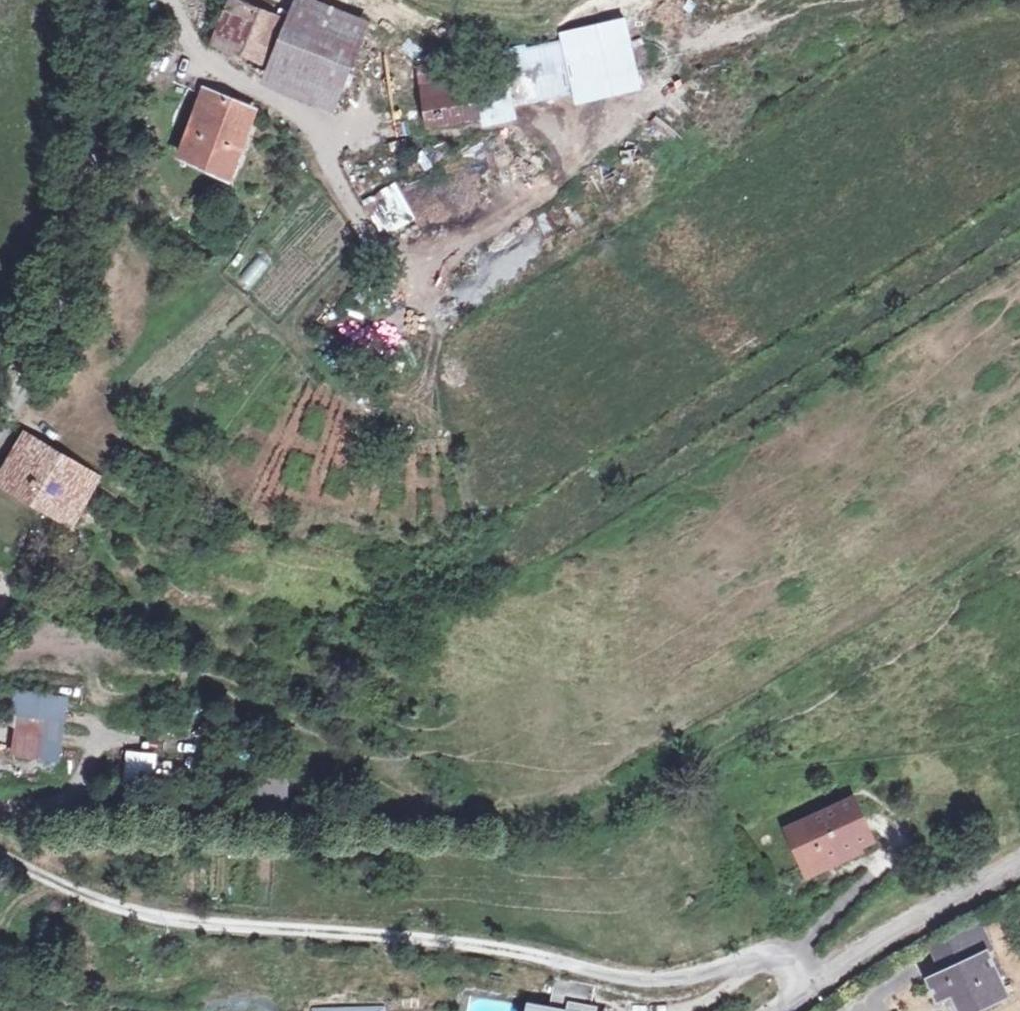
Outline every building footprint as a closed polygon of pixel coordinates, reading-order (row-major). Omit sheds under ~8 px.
[(213,40),(273,63),(268,77),(340,104),(374,16),(331,0),(295,0),(291,11),(263,0),(229,0),(213,40)] [(566,33),(416,64),(429,127),(489,115),(486,102),(576,84),(566,33)] [(181,163),(234,182),(260,110),(208,91),(181,163)] [(540,114),(470,145),(484,177),(554,146),(540,114)] [(404,163),(410,178),(432,170),(426,154),(404,163)] [(399,178),(370,193),(389,229),(419,214),(399,178)] [(248,289),(269,268),(259,258),(239,279),(248,289)] [(76,526),(108,472),(29,426),(0,476),(0,482),(76,526)] [(66,767),(67,696),(14,695),(13,766),(66,767)] [(158,789),(160,757),(128,754),(126,786),(158,789)] [(862,868),(855,854),(875,846),(852,796),(798,820),(820,870),(837,863),(843,876),(862,868)] [(980,917),(947,933),(960,961),(939,971),(929,977),(938,996),(953,989),(963,1010),(964,1010),(1008,990),(988,946),(992,944),(980,917)] [(925,943),(939,971),(960,961),(947,933),(925,943)] [(591,1003),(595,983),(554,975),(548,1008),(526,1004),(525,1010),(595,1010),(597,1004),(591,1003)]
